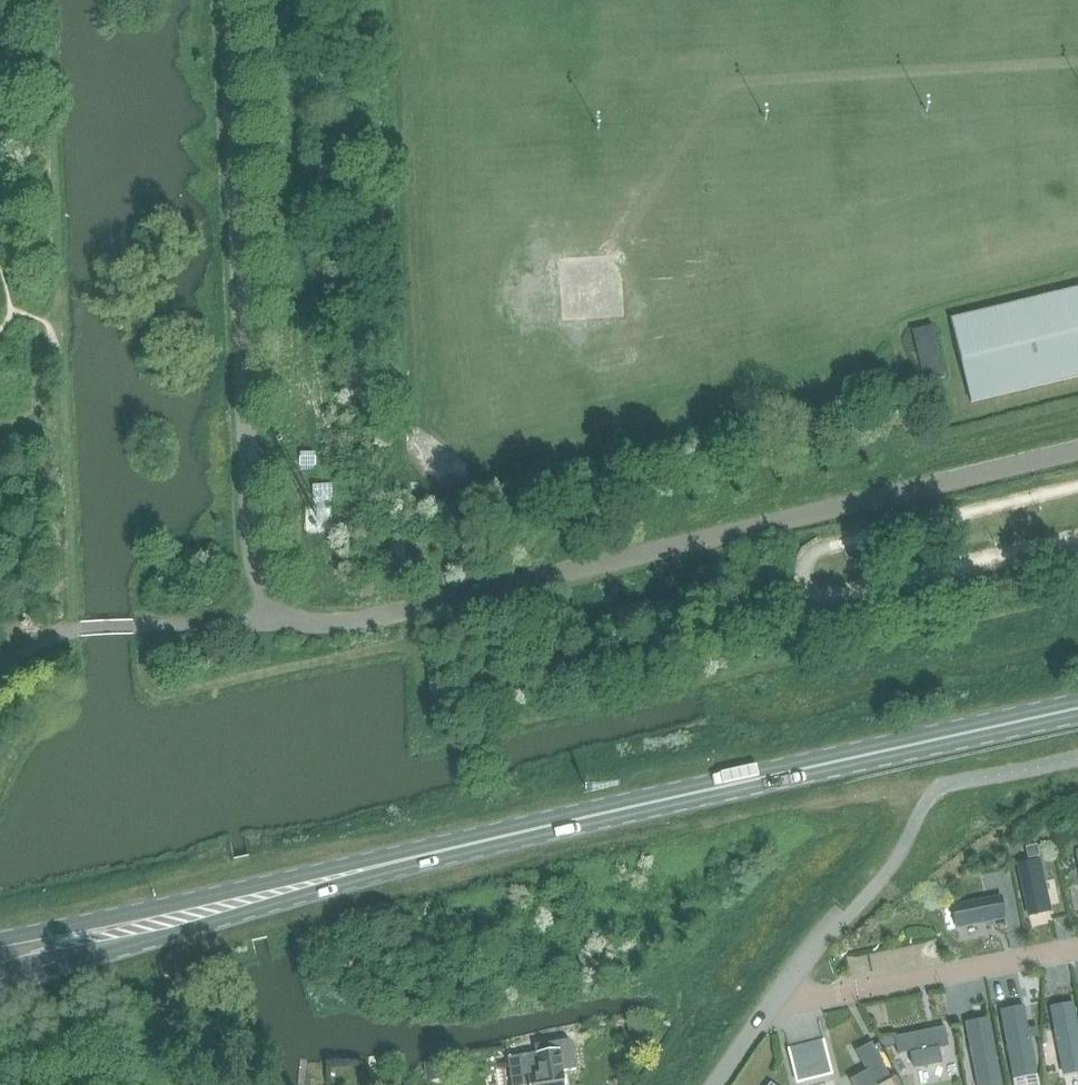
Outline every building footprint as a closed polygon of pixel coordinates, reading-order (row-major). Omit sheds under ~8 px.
[(951,319),(971,402),(1077,376),(1077,289),(951,319)] [(925,353),(936,351),(931,325),(920,327),(925,353)] [(1037,864),(1014,869),(1025,922),(1048,917),(1037,864)] [(1000,900),(950,909),(954,932),(1004,922),(1000,900)] [(1047,1010),(1061,1083),(1077,1080),(1077,1048),(1070,1006),(1047,1010)] [(996,1012),(1010,1084),(1013,1084),(1033,1081),(1019,1008),(996,1012)] [(962,1027),(974,1084),(997,1084),(985,1023),(962,1027)] [(943,1063),(940,1048),(950,1046),(949,1044),(946,1027),(896,1037),(899,1054),(911,1052),(914,1069),(943,1063)] [(507,1058),(512,1084),(528,1084),(530,1084),(531,1084),(566,1084),(564,1071),(577,1069),(573,1046),(571,1042),(569,1040),(566,1040),(535,1045),(536,1053),(507,1058)] [(832,1074),(824,1040),(790,1048),(798,1083),(832,1074)] [(869,1070),(851,1080),(853,1084),(895,1084),(873,1043),(858,1051),(869,1070)]
